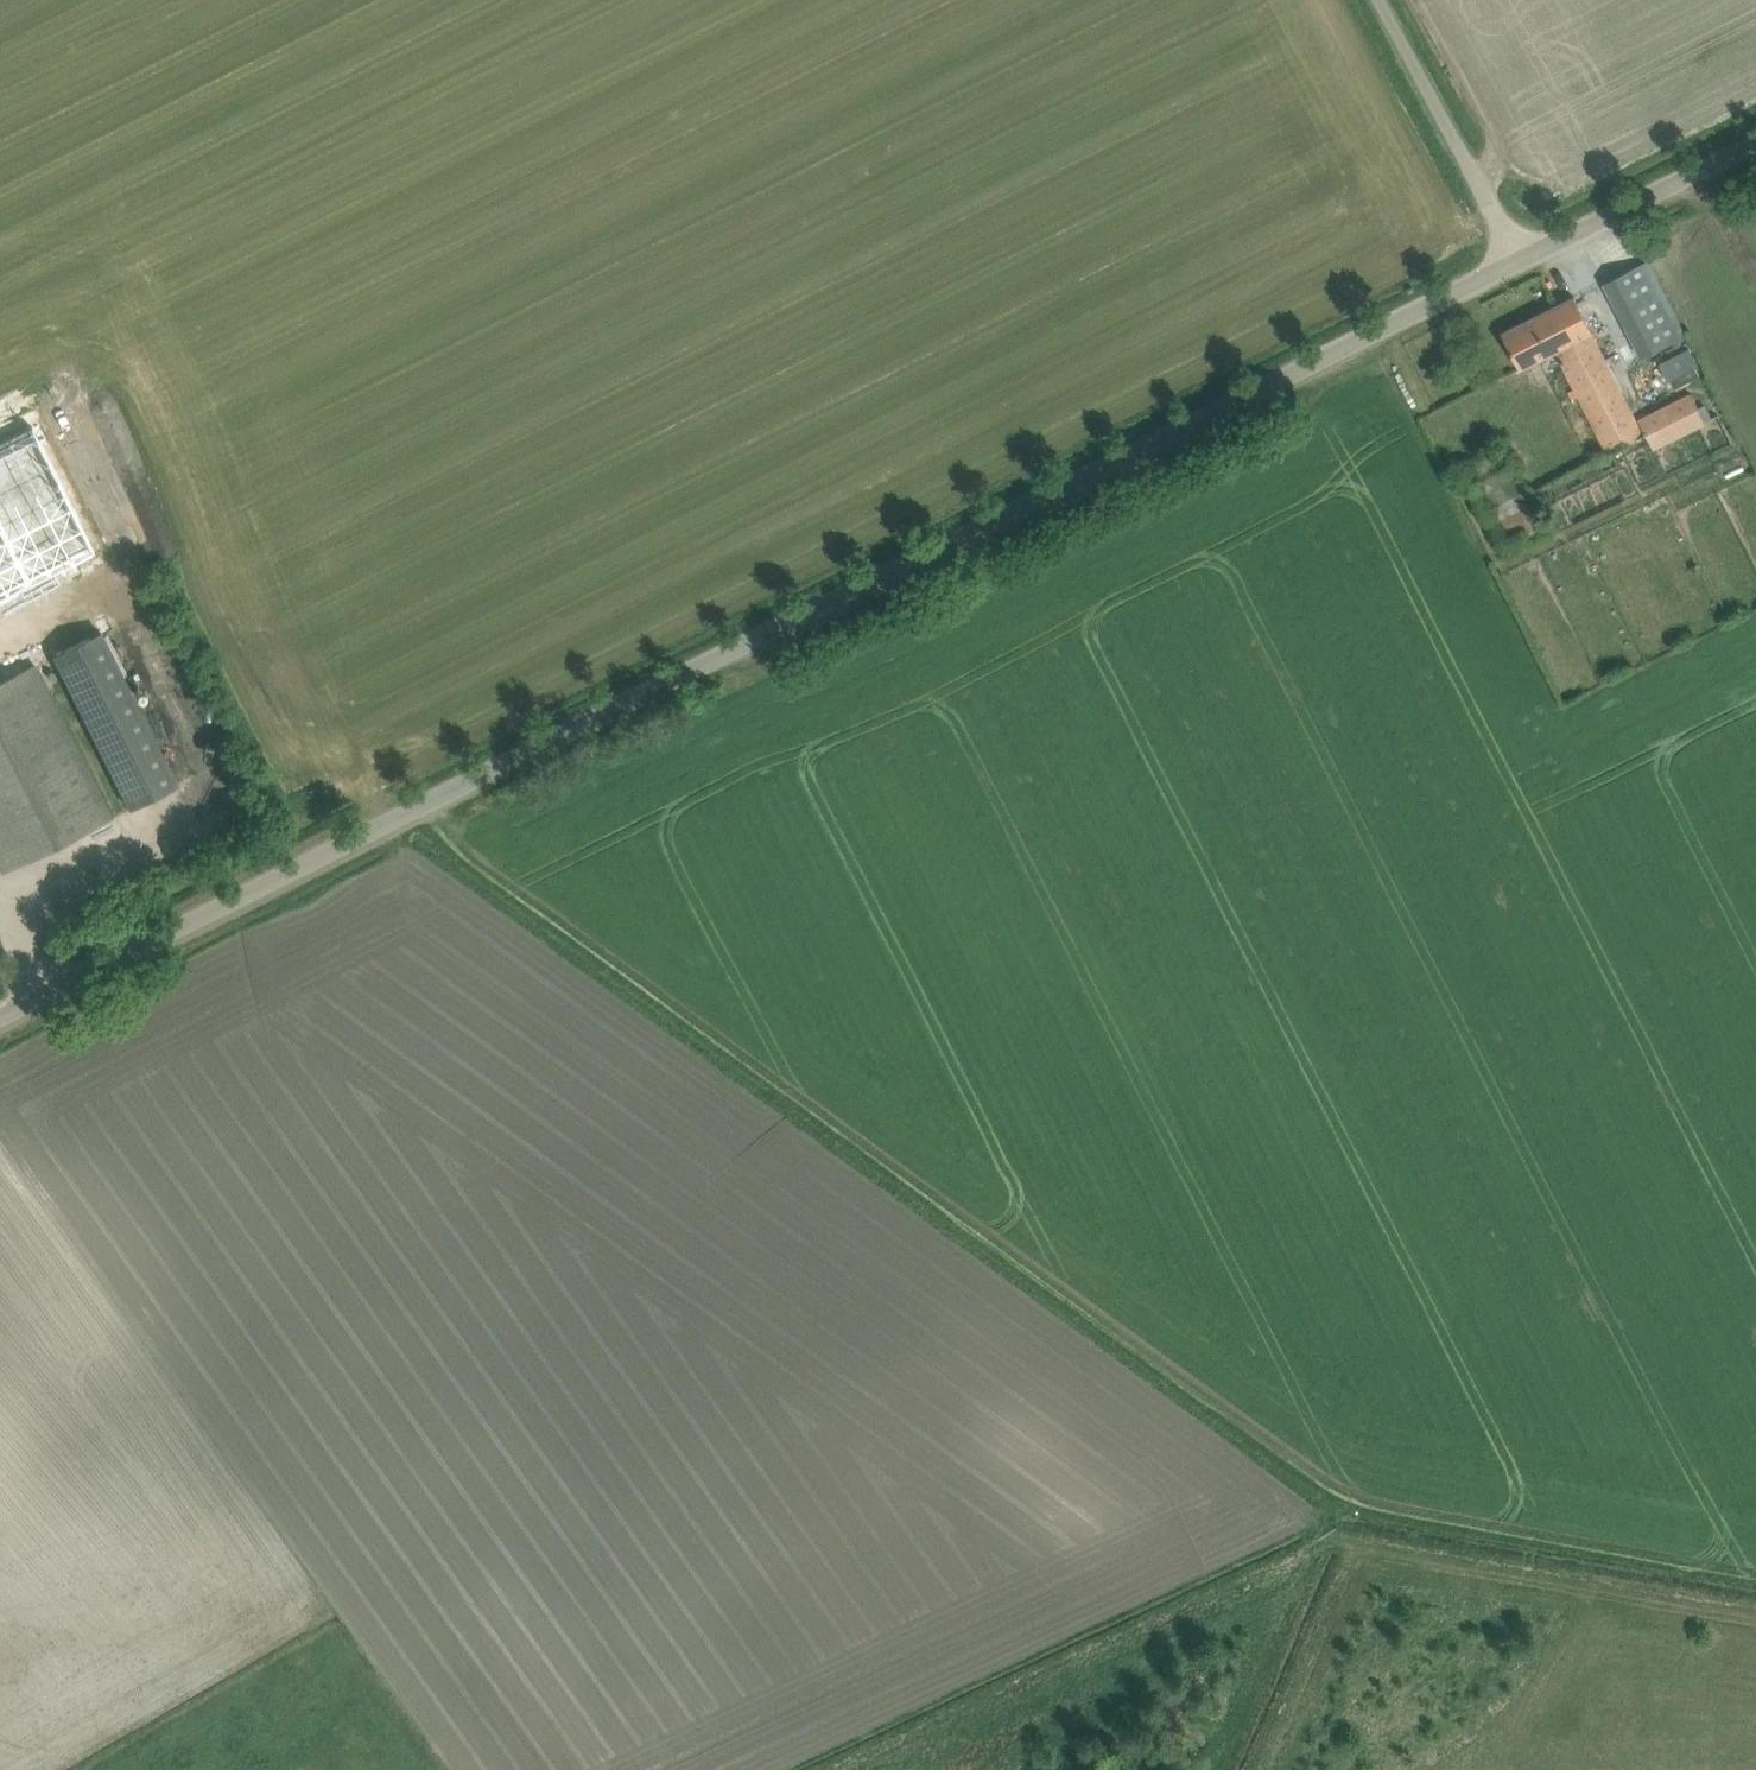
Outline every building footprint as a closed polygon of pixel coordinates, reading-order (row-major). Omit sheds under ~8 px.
[(1502,332),(1521,368),(1556,351),(1607,453),(1644,435),(1592,332),(1593,332),(1574,296),(1502,332)] [(1698,408),(1690,392),(1638,418),(1654,448),(1705,422),(1704,420),(1698,408)] [(1698,408),(1704,420),(1711,417),(1705,404),(1698,408)] [(35,663),(53,654),(101,630),(106,628),(88,591),(73,560),(95,550),(33,426),(0,443),(0,681),(35,663)] [(1462,464),(1506,553),(1551,530),(1507,442),(1462,464)] [(54,656),(130,809),(179,784),(102,632),(54,656)] [(4,871),(112,817),(35,663),(0,681),(0,864),(4,871)]
